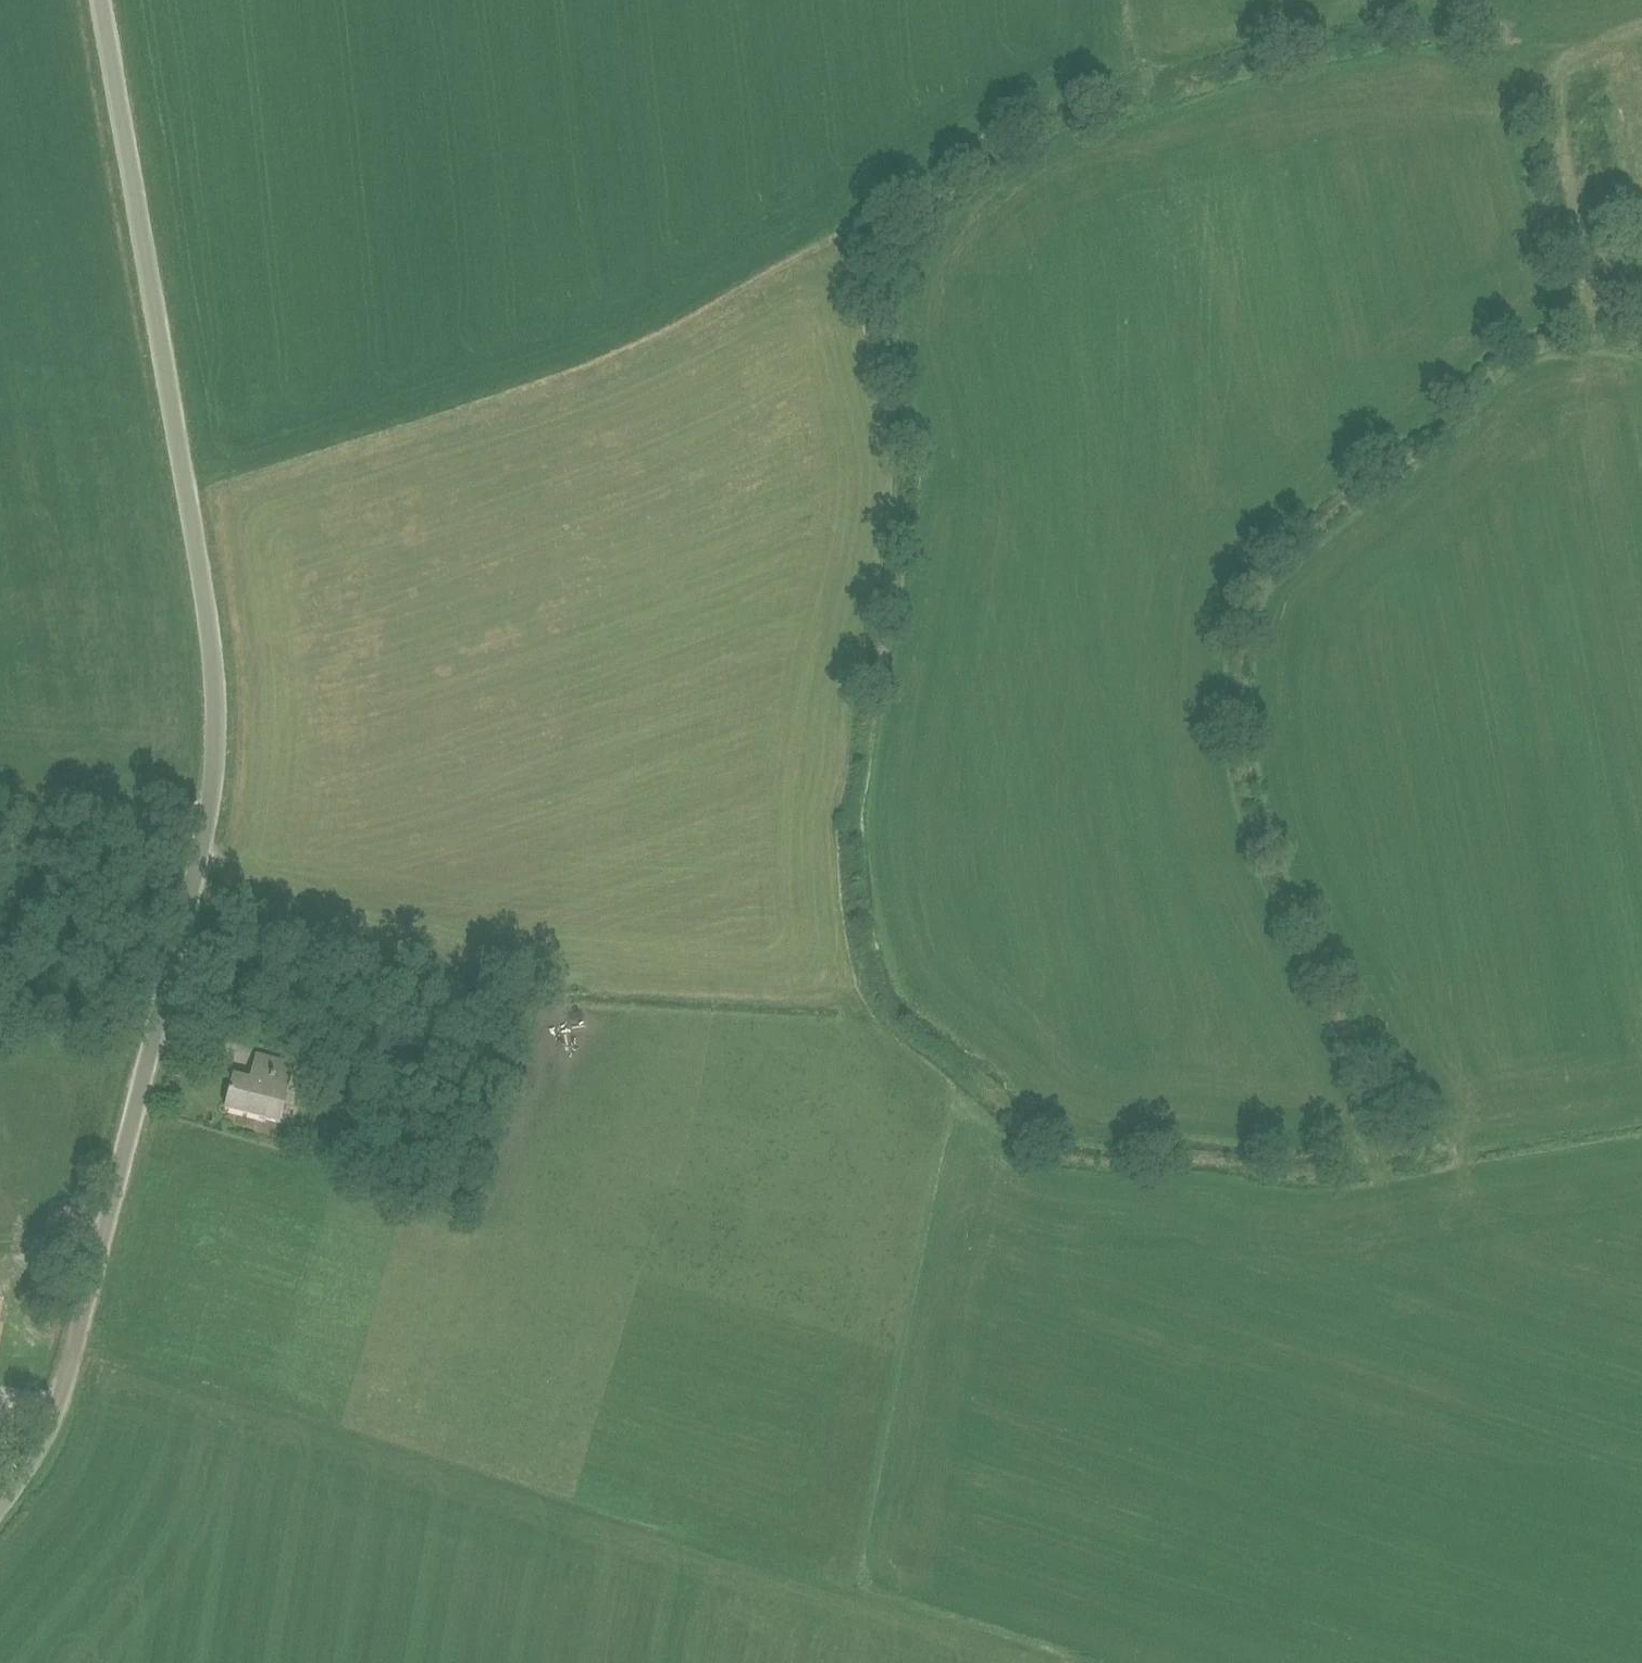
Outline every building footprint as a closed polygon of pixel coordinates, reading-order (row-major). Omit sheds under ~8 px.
[(281,1123),(296,1064),(263,1056),(257,1080),(235,1075),(226,1109),(281,1123)]
